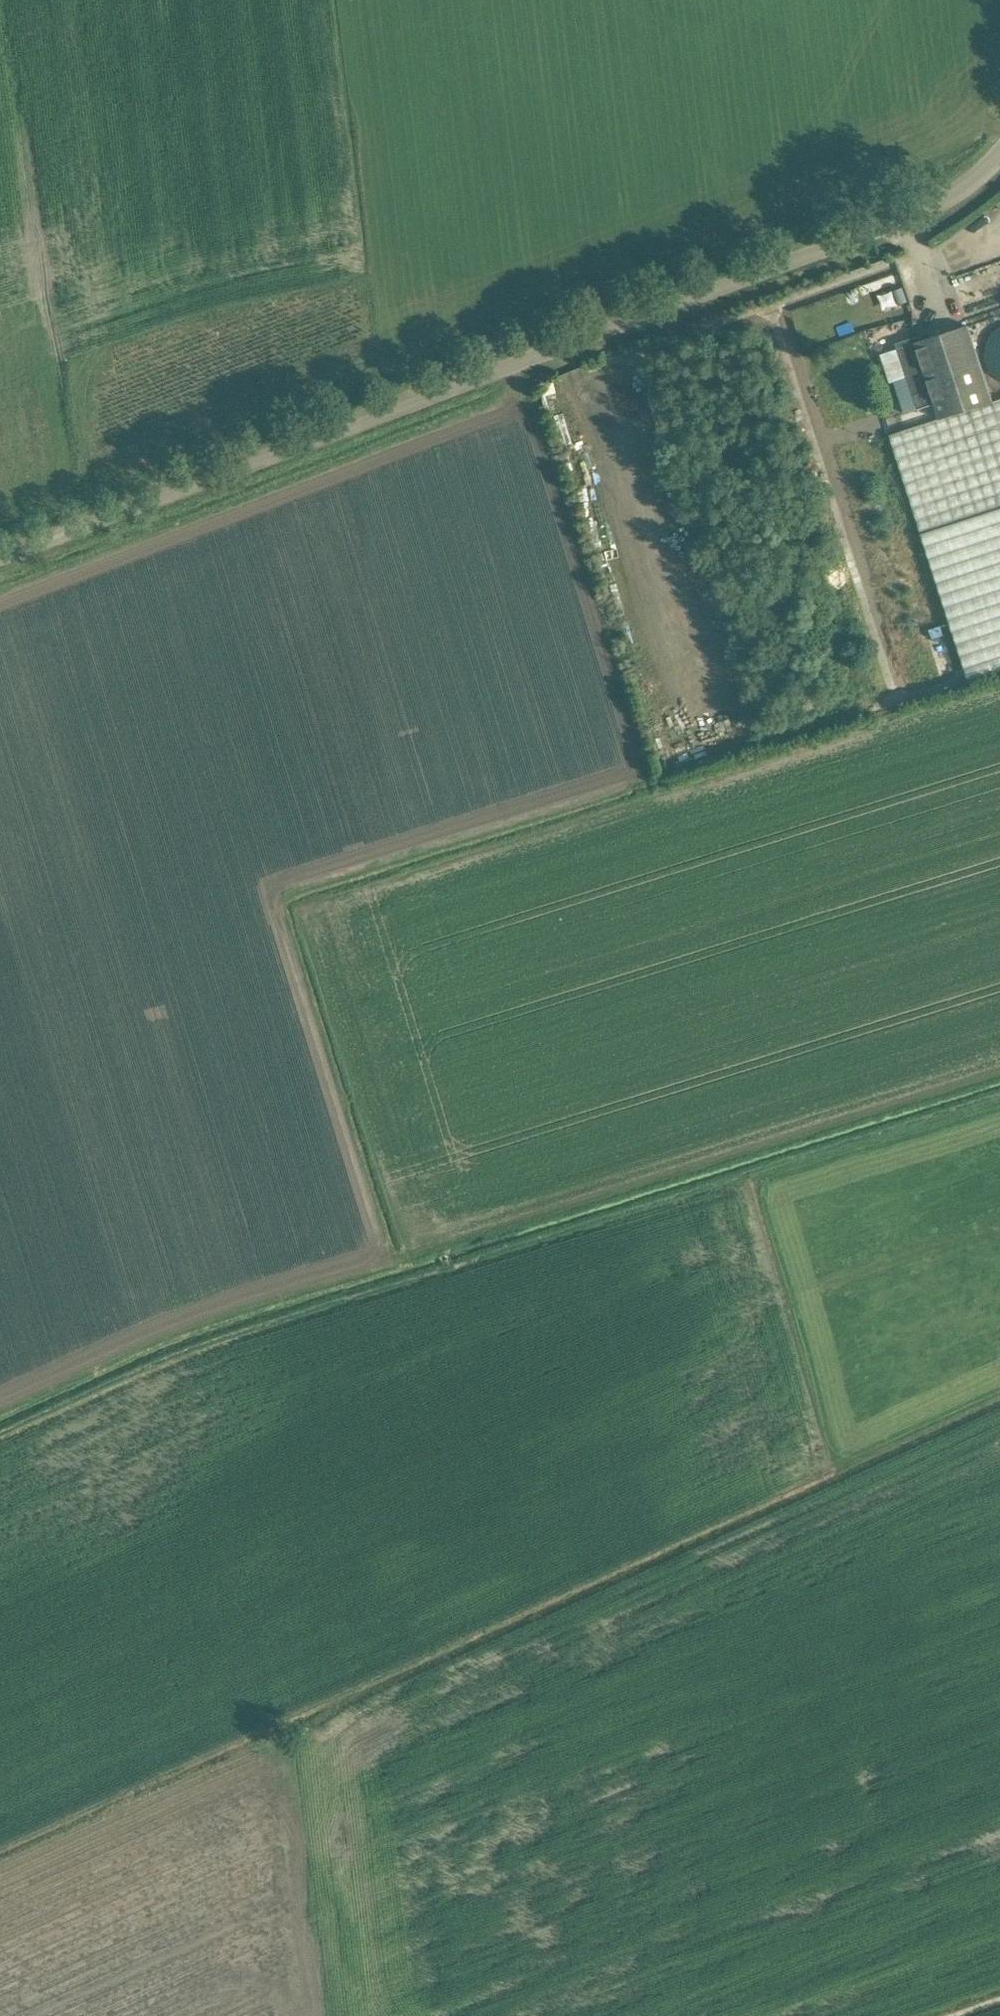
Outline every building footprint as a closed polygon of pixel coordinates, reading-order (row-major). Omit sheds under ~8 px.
[(930,389),(939,418),(890,434),(896,453),(921,533),(999,507),(999,399),(992,401),(968,325),(916,342),(914,337),(896,343),(913,395),(930,389)] [(968,681),(999,671),(999,509),(921,534),(968,681)]
